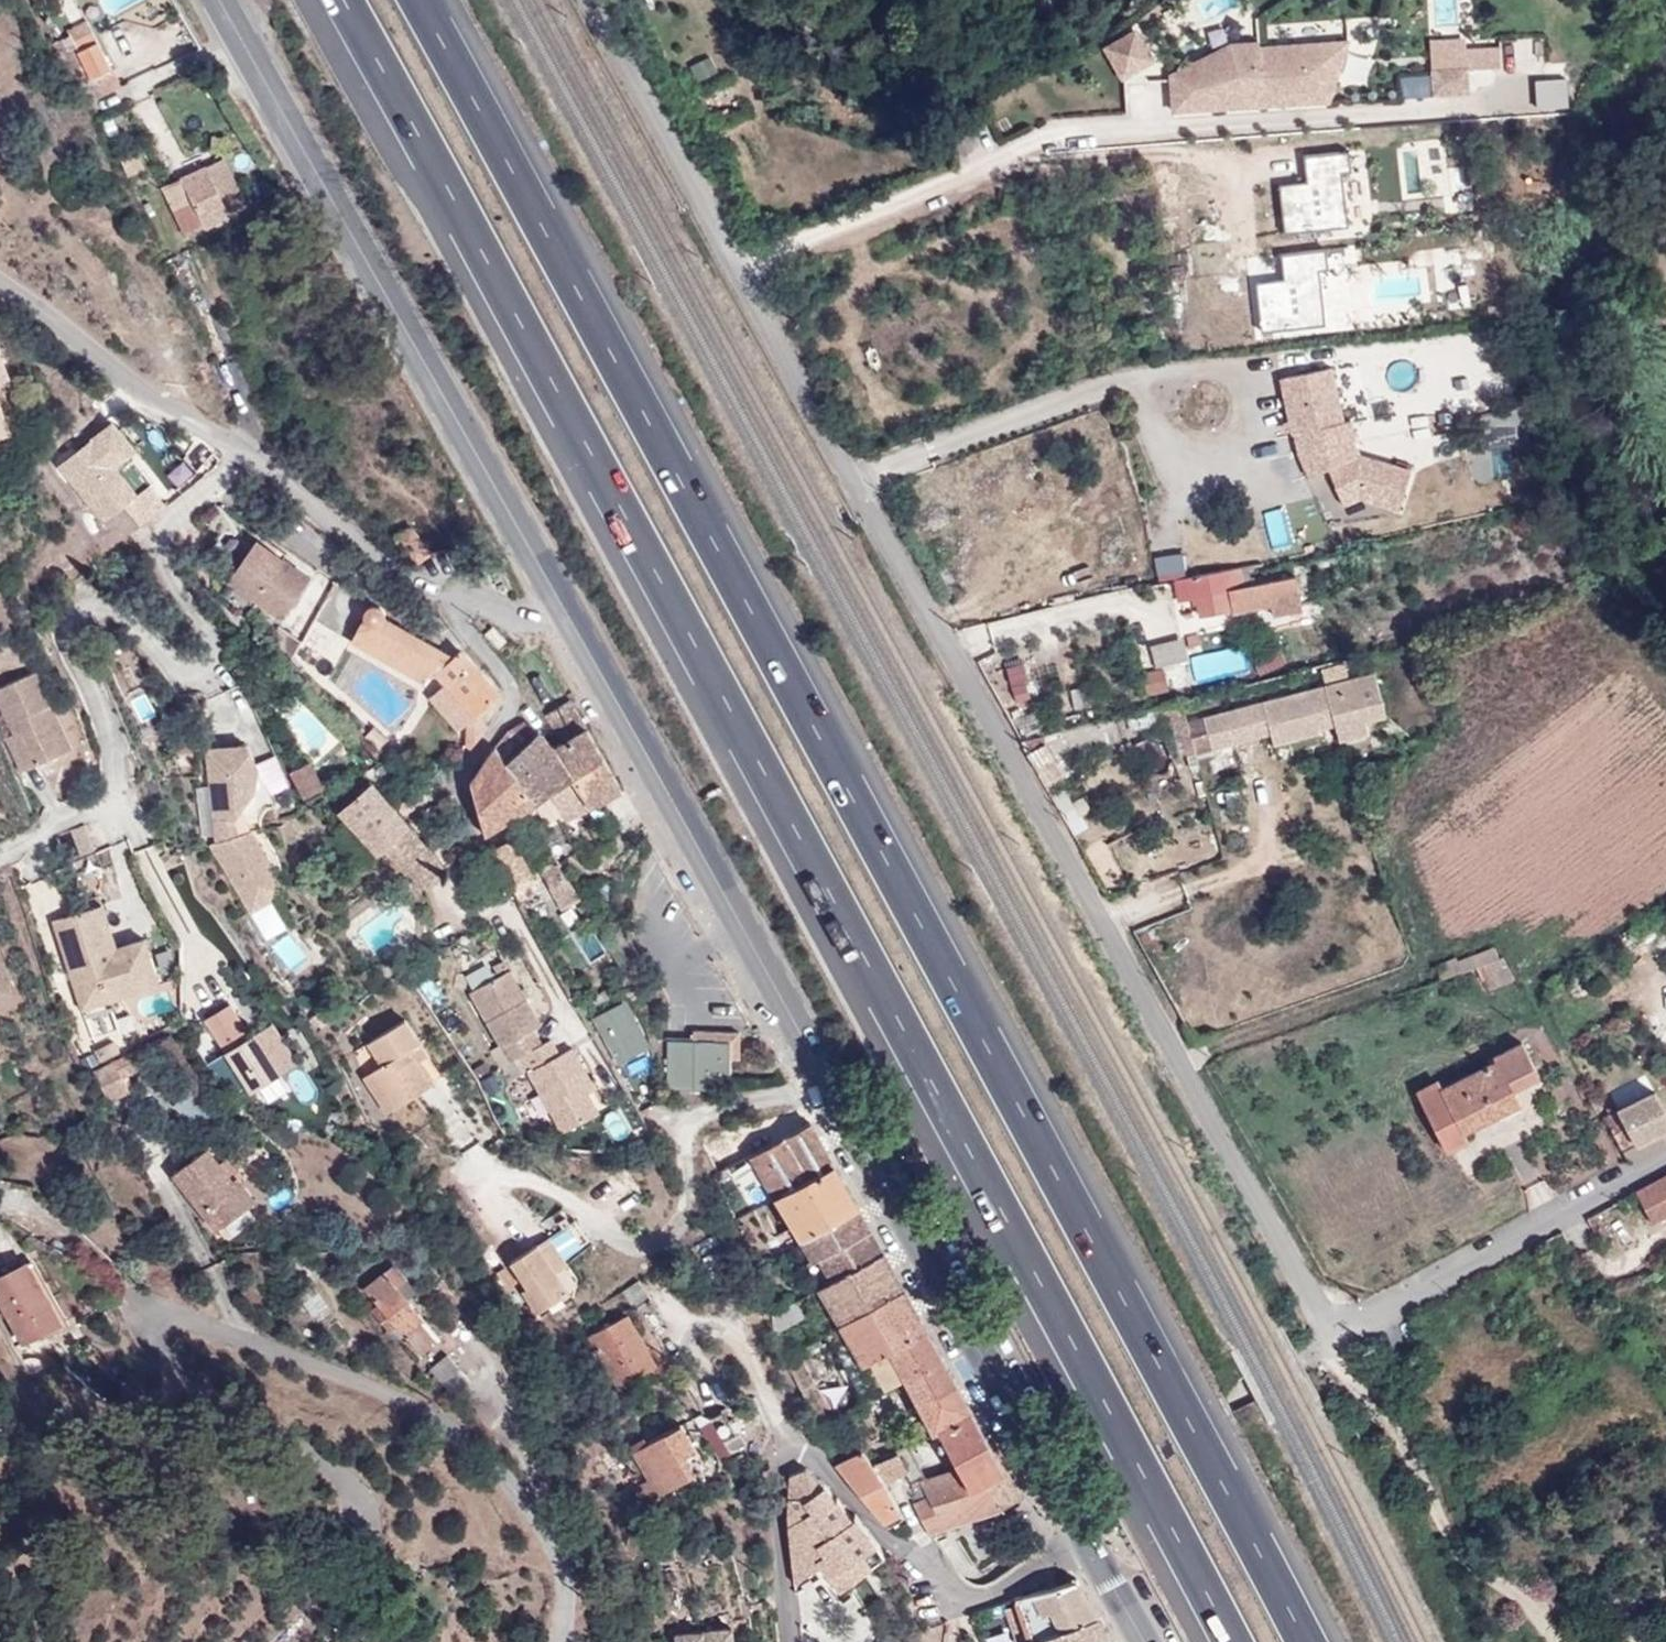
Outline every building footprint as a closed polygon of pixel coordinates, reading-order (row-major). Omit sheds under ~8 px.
[(59,43),(67,60),(98,44),(90,27),(59,43)] [(1125,38),(1142,66),(1154,59),(1137,31),(1125,38)] [(1125,77),(1142,66),(1125,38),(1108,48),(1125,77)] [(1175,110),(1331,101),(1351,41),(1262,47),(1262,41),(1233,43),(1173,73),(1175,110)] [(1433,70),(1450,69),(1449,56),(1468,55),(1467,50),(1467,41),(1431,43),(1433,70)] [(67,60),(80,86),(111,70),(98,44),(67,60)] [(1434,95),(1470,93),(1469,69),(1502,67),(1501,47),(1467,50),(1468,55),(1449,56),(1450,69),(1433,70),(1434,95)] [(80,86),(89,104),(120,89),(111,70),(80,86)] [(1352,169),(1350,148),(1304,153),(1307,179),(1280,182),(1286,231),(1349,224),(1343,170),(1352,169)] [(168,188),(191,235),(227,217),(205,169),(168,188)] [(1257,280),(1263,330),(1327,322),(1320,268),(1329,267),(1327,246),(1282,252),(1285,276),(1257,280)] [(10,376),(0,352),(0,380),(10,376)] [(1330,368),(1279,379),(1292,435),(1294,434),(1298,454),(1309,478),(1328,469),(1343,505),(1360,498),(1398,509),(1410,471),(1358,455),(1352,442),(1354,441),(1350,421),(1342,422),(1330,368)] [(12,431),(0,398),(0,436),(12,431)] [(142,521),(166,500),(149,480),(153,478),(129,449),(134,445),(111,417),(57,462),(104,517),(125,500),(142,521)] [(411,529),(395,540),(415,567),(430,556),(411,529)] [(257,538),(228,578),(257,599),(282,617),(310,576),(257,538)] [(1249,578),(1247,567),(1176,580),(1179,600),(1197,598),(1200,617),(1232,611),(1232,614),(1271,606),(1273,617),(1302,611),(1296,577),(1256,584),(1255,578),(1249,578)] [(257,599),(228,578),(219,592),(247,612),(257,599)] [(501,692),(460,647),(453,654),(386,617),(384,609),(378,606),(374,605),(367,608),(352,640),(419,679),(425,672),(428,675),(435,675),(438,672),(475,710),(477,713),(501,692)] [(292,673),(311,639),(314,641),(323,625),(312,620),(301,640),(286,668),(292,673)] [(284,664),(301,640),(278,624),(262,647),(284,664)] [(503,638),(491,625),(485,632),(497,645),(503,638)] [(1189,648),(1201,645),(1198,634),(1187,637),(1189,648)] [(1183,641),(1151,649),(1155,666),(1187,658),(1183,641)] [(1200,679),(1250,671),(1246,646),(1196,654),(1200,679)] [(64,750),(45,707),(52,703),(37,671),(0,688),(0,703),(13,732),(3,738),(19,771),(64,750)] [(1371,673),(1259,703),(1268,734),(1271,746),(1318,733),(1317,730),(1315,724),(1331,720),(1332,725),(1337,741),(1366,734),(1363,722),(1383,716),(1371,673)] [(559,742),(583,725),(568,700),(544,714),(559,742)] [(45,707),(64,750),(73,746),(52,703),(45,707)] [(1259,703),(1222,713),(1231,744),(1268,734),(1259,703)] [(1167,732),(1185,727),(1184,723),(1180,708),(1162,713),(1167,732)] [(1155,725),(1151,709),(1124,716),(1128,732),(1155,725)] [(477,713),(475,710),(465,739),(472,746),(489,725),(477,713)] [(1192,755),(1231,744),(1222,713),(1184,723),(1185,727),(1192,755)] [(531,805),(535,802),(516,770),(552,746),(538,729),(536,732),(523,718),(507,729),(494,744),(470,778),(486,835),(505,822),(531,805)] [(1317,730),(1332,725),(1331,720),(1315,724),(1317,730)] [(588,806),(620,789),(599,749),(583,725),(559,742),(573,777),(581,792),(588,806)] [(1153,784),(1179,777),(1168,734),(1142,740),(1153,784)] [(543,797),(573,777),(559,742),(552,746),(516,770),(535,802),(543,797)] [(257,767),(247,745),(208,749),(216,841),(214,843),(253,911),(272,902),(274,879),(264,863),(270,860),(255,833),(264,828),(262,824),(262,819),(265,812),(269,808),(275,807),(270,796),(257,767)] [(1056,765),(1053,766),(1041,745),(1024,754),(1045,790),(1064,779),(1056,765)] [(257,767),(270,796),(289,787),(276,758),(257,767)] [(324,787),(311,761),(290,773),(303,799),(324,787)] [(552,810),(581,792),(573,777),(543,797),(552,810)] [(395,809),(370,782),(338,811),(377,854),(381,848),(417,888),(443,864),(404,822),(395,811),(395,809)] [(531,805),(505,822),(513,835),(538,816),(531,805)] [(71,830),(82,856),(95,850),(86,825),(71,830)] [(492,848),(508,882),(530,872),(512,838),(492,848)] [(577,896),(565,876),(548,886),(561,907),(577,896)] [(514,894),(524,912),(536,904),(527,886),(514,894)] [(56,925),(83,1012),(158,986),(144,941),(117,949),(104,909),(56,925)] [(1462,972),(1475,967),(1499,959),(1493,947),(1458,961),(1462,972)] [(1499,959),(1475,967),(1487,991),(1514,979),(1503,957),(1499,959)] [(1441,980),(1462,972),(1458,961),(1456,958),(1435,967),(1441,980)] [(469,993),(510,1061),(519,1056),(543,1042),(534,1027),(541,1023),(509,969),(469,993)] [(12,992),(0,971),(0,999),(12,992)] [(590,989),(594,996),(605,990),(601,982),(590,989)] [(618,1061),(629,1055),(637,1051),(647,1045),(623,1002),(594,1018),(618,1061)] [(372,1071),(395,1107),(434,1081),(420,1058),(427,1054),(404,1019),(367,1043),(381,1065),(372,1071)] [(224,1051),(248,1088),(294,1059),(271,1021),(224,1051)] [(550,1038),(541,1023),(534,1027),(543,1042),(550,1038)] [(712,1071),(728,1071),(728,1057),(738,1057),(738,1032),(692,1030),(692,1038),(667,1037),(665,1087),(711,1090),(712,1081),(712,1071)] [(519,1056),(523,1063),(562,1131),(599,1109),(587,1090),(582,1081),(590,1077),(573,1046),(559,1053),(550,1038),(543,1042),(519,1056)] [(1495,1061),(1523,1046),(1521,1043),(1494,1057),(1495,1061)] [(1441,1090),(1421,1101),(1447,1151),(1467,1142),(1462,1133),(1490,1119),(1486,1112),(1516,1098),(1512,1090),(1508,1082),(1534,1069),(1523,1046),(1495,1061),(1441,1090)] [(137,1048),(95,1073),(106,1089),(146,1064),(137,1048)] [(637,1051),(629,1055),(637,1071),(645,1066),(637,1051)] [(510,1061),(501,1066),(506,1074),(523,1063),(519,1056),(510,1061)] [(1539,1077),(1534,1069),(1508,1082),(1512,1090),(1539,1077)] [(395,1107),(372,1071),(362,1077),(385,1113),(395,1107)] [(727,1081),(728,1071),(712,1071),(712,1081),(727,1081)] [(582,1081),(587,1090),(596,1085),(590,1077),(582,1081)] [(1417,1092),(1421,1101),(1441,1090),(1436,1082),(1417,1092)] [(1622,1152),(1665,1129),(1665,1116),(1661,1106),(1654,1093),(1605,1117),(1622,1152)] [(1520,1104),(1516,1098),(1486,1112),(1490,1119),(1520,1104)] [(858,1206),(810,1122),(751,1156),(757,1167),(765,1183),(769,1188),(779,1205),(793,1227),(776,1238),(783,1251),(800,1240),(858,1206)] [(1627,1161),(1665,1142),(1665,1129),(1622,1152),(1627,1161)] [(173,1175),(215,1230),(255,1198),(237,1175),(233,1178),(208,1147),(173,1175)] [(765,1183),(757,1167),(748,1172),(758,1187),(765,1183)] [(1637,1190),(1651,1218),(1665,1211),(1665,1175),(1637,1190)] [(779,1205),(769,1188),(764,1192),(773,1208),(779,1205)] [(882,1249),(858,1206),(800,1240),(812,1260),(818,1257),(830,1281),(882,1249)] [(571,1220),(549,1235),(563,1257),(586,1240),(571,1220)] [(538,1243),(556,1271),(568,1263),(563,1257),(549,1235),(538,1243)] [(538,1243),(510,1263),(526,1287),(522,1290),(537,1313),(569,1291),(556,1271),(538,1243)] [(783,1308),(790,1320),(802,1313),(816,1336),(827,1332),(904,1285),(882,1249),(830,1281),(819,1288),(783,1308)] [(818,1257),(812,1260),(806,1264),(819,1288),(830,1281),(818,1257)] [(362,1287),(377,1303),(371,1309),(397,1342),(405,1335),(419,1356),(439,1340),(398,1286),(406,1277),(395,1263),(385,1271),(383,1269),(362,1287)] [(30,1265),(0,1281),(0,1304),(21,1342),(61,1321),(30,1265)] [(927,1327),(904,1285),(827,1332),(863,1399),(894,1382),(903,1377),(889,1349),(927,1327)] [(770,1315),(775,1328),(790,1320),(783,1308),(770,1315)] [(590,1334),(603,1358),(609,1368),(619,1386),(657,1365),(628,1314),(590,1334)] [(971,1409),(927,1327),(889,1349),(903,1377),(894,1382),(900,1391),(909,1387),(926,1421),(933,1431),(971,1409)] [(470,1381),(447,1354),(428,1368),(451,1396),(470,1381)] [(609,1368),(603,1358),(595,1364),(600,1373),(609,1368)] [(1004,1472),(971,1409),(933,1431),(909,1445),(926,1477),(921,1480),(927,1493),(929,1498),(971,1486),(973,1491),(1004,1472)] [(699,1421),(719,1457),(730,1451),(710,1416),(699,1421)] [(644,1502),(719,1457),(699,1421),(687,1429),(683,1422),(627,1455),(640,1479),(633,1483),(644,1502)] [(933,1431),(926,1421),(891,1439),(896,1448),(897,1451),(909,1445),(933,1431)] [(897,1451),(896,1448),(869,1463),(881,1483),(907,1471),(897,1451)] [(884,1521),(899,1512),(881,1483),(869,1463),(861,1449),(834,1465),(884,1521)] [(841,1589),(886,1555),(855,1515),(851,1517),(836,1497),(835,1499),(823,1484),(806,1467),(789,1475),(788,1514),(795,1583),(822,1563),(841,1589)] [(1019,1499),(1004,1472),(973,1491),(971,1486),(929,1498),(927,1493),(912,1501),(929,1534),(998,1510),(1019,1499)] [(1031,1641),(1033,1641),(1099,1616),(1076,1576),(1015,1597),(1018,1605),(1031,1641)] [(1018,1605),(1007,1609),(1019,1641),(1031,1641),(1018,1605)] [(1111,1637),(1099,1616),(1033,1641),(1099,1641),(1111,1637)] [(679,1641),(735,1641),(734,1624),(678,1628),(679,1641)]
